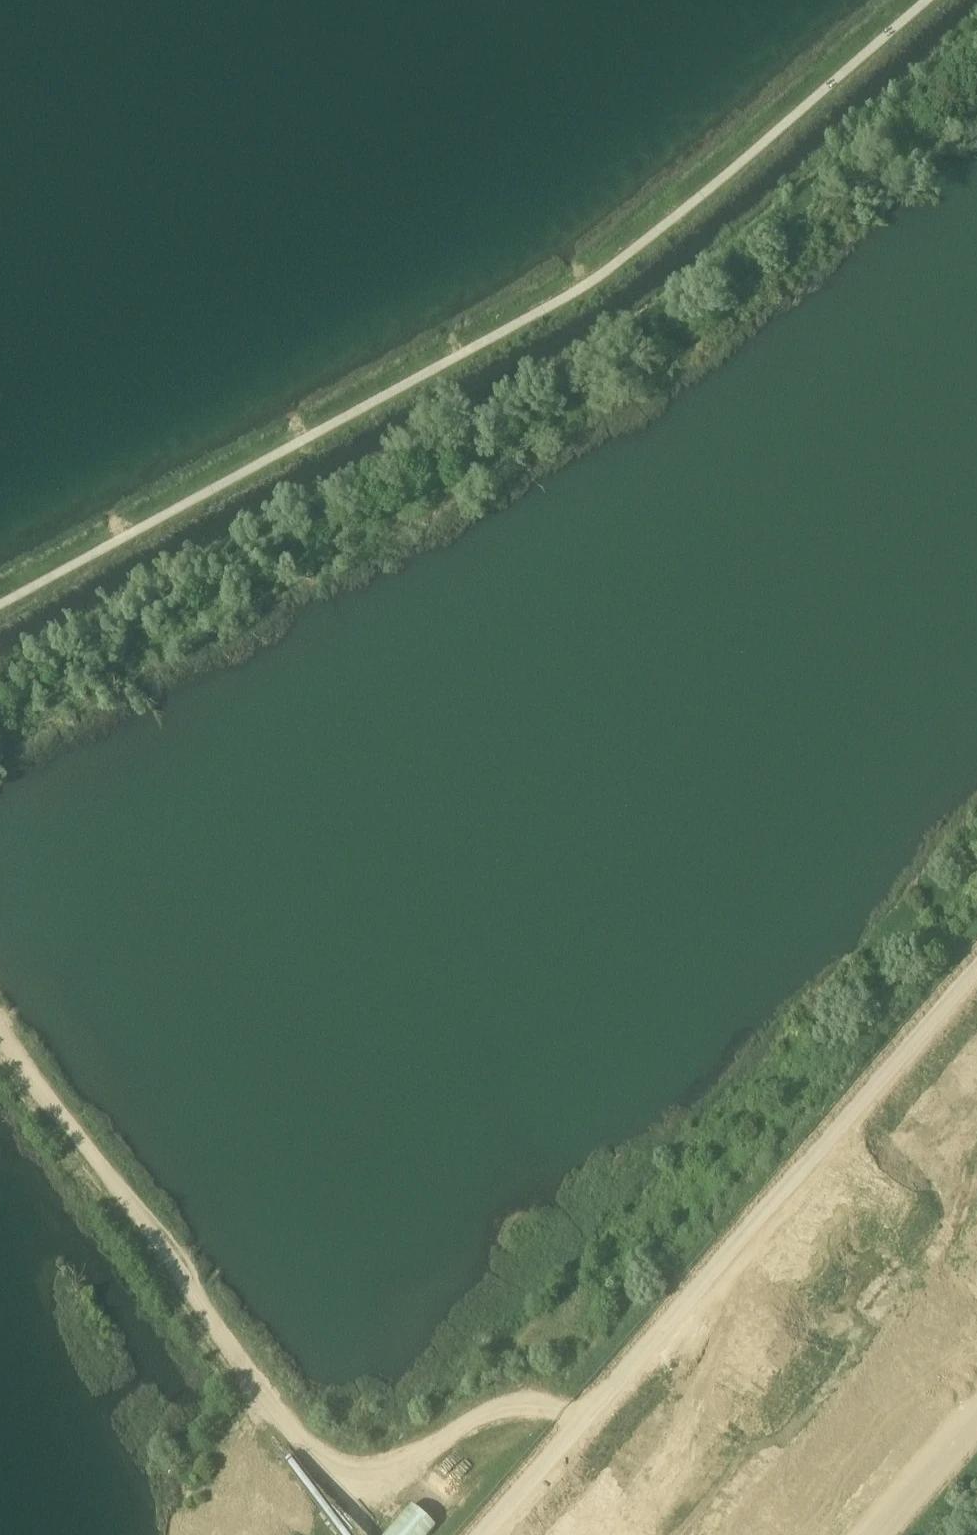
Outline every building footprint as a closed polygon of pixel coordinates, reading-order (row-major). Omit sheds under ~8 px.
[(436,1527),(412,1506),(387,1534),(429,1534),(436,1527)]
